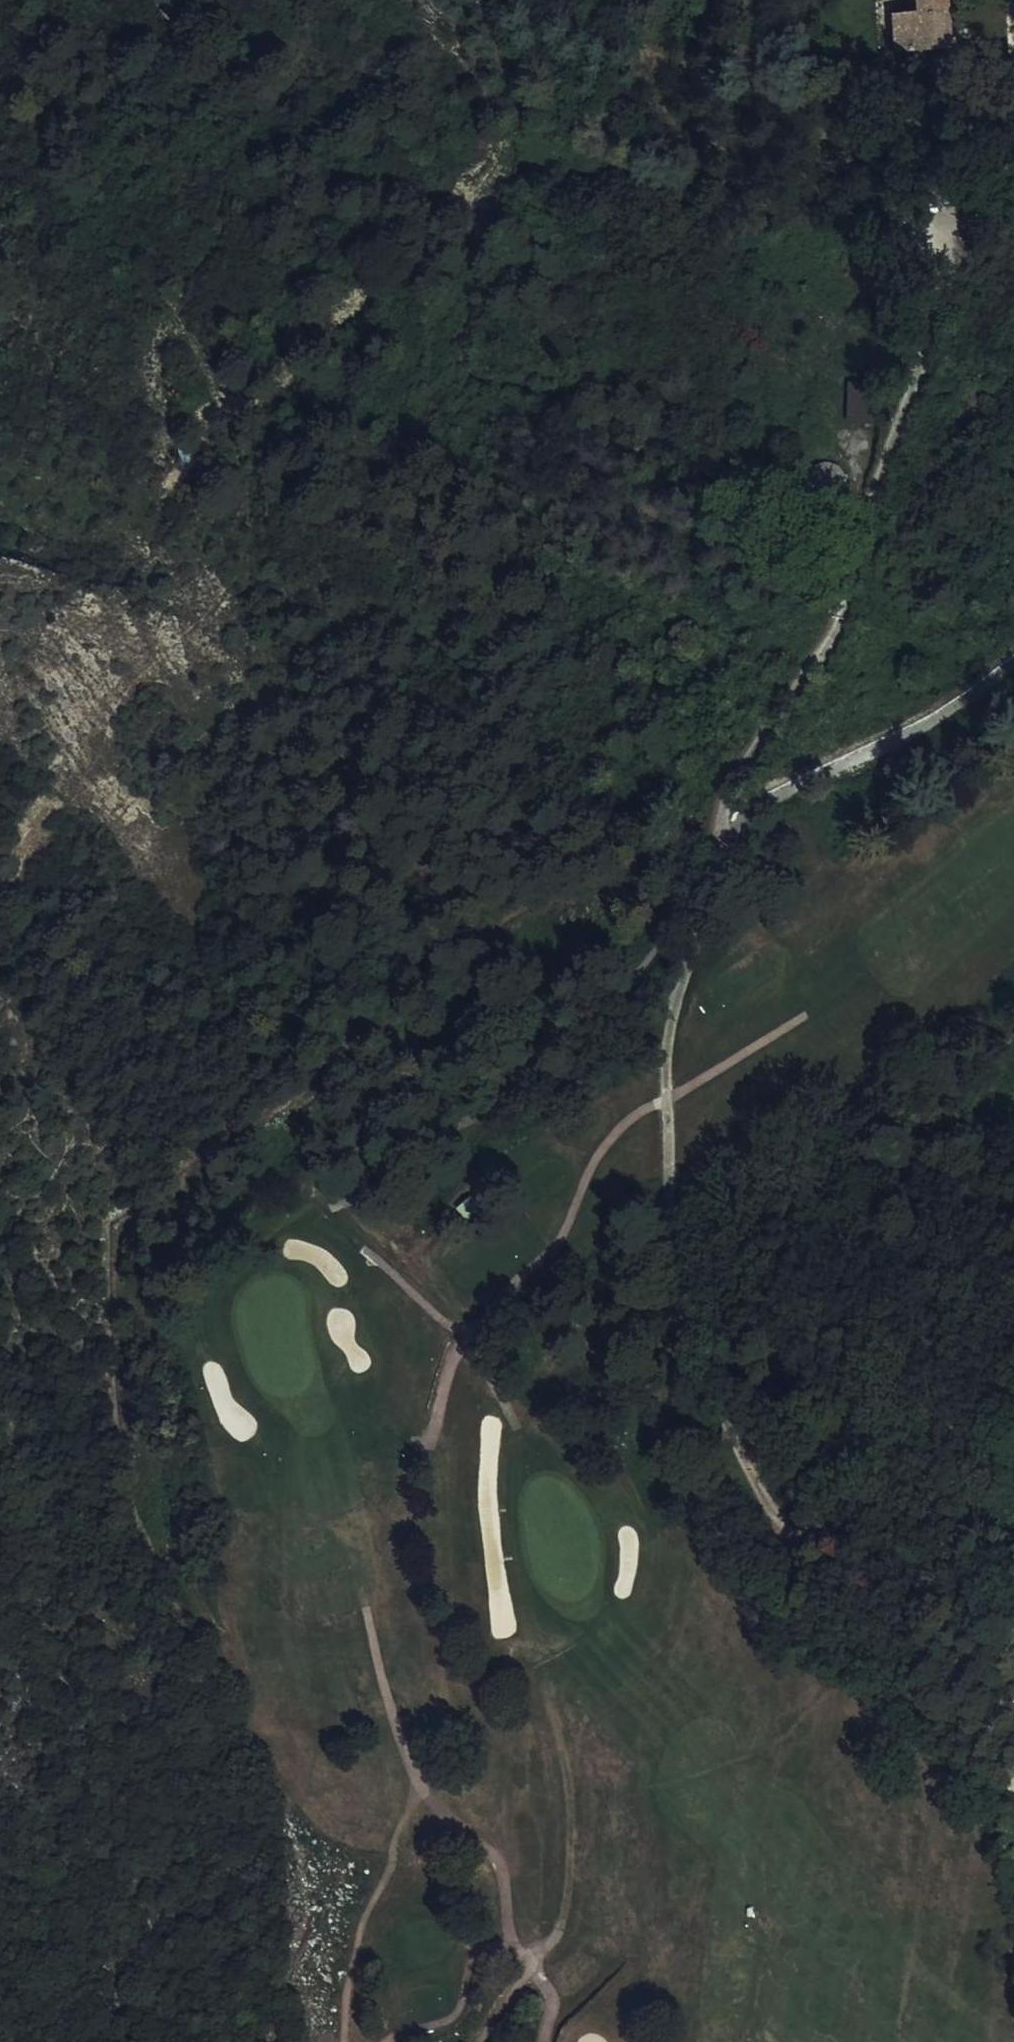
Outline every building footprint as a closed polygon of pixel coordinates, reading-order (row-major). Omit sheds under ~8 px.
[(968,0),(937,0),(936,12),(967,15),(968,0)] [(964,35),(967,15),(936,12),(935,21),(907,16),(906,26),(964,35)] [(906,26),(905,35),(907,48),(961,53),(964,35),(906,26)] [(957,71),(961,53),(907,48),(910,64),(957,71)]
